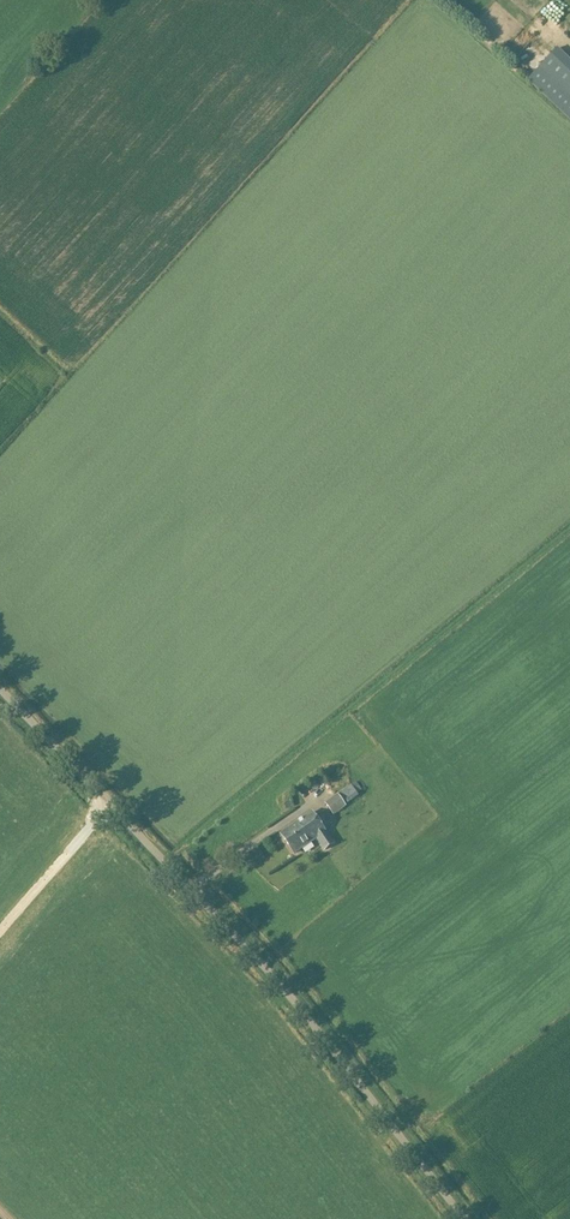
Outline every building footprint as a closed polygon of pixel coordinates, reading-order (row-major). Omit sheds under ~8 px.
[(569,121),(569,60),(557,48),(527,80),(569,121)] [(334,815),(347,806),(346,805),(359,796),(357,793),(362,790),(357,782),(352,786),(352,785),(325,803),(334,815)] [(327,832),(326,832),(313,813),(281,835),(295,854),(317,839),(325,851),(335,844),(327,832)]
